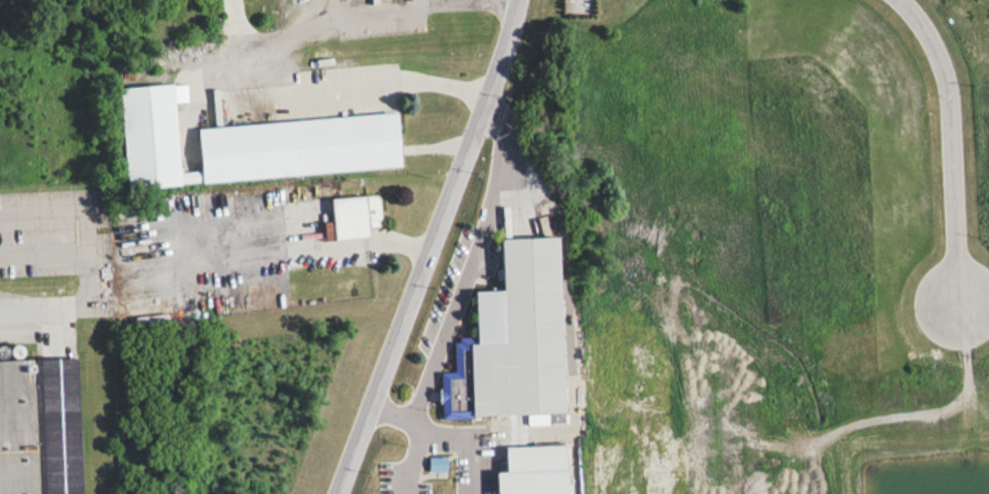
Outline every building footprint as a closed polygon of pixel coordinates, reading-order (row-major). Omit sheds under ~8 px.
[(562,14),(591,14),(591,0),(562,0),(562,14)] [(398,113),(197,126),(200,170),(179,171),(175,102),(188,101),(186,82),(119,86),(126,186),(402,169),(398,113)] [(369,238),(369,226),(380,226),(380,195),(330,197),(331,239),(369,238)] [(501,238),(502,290),(475,291),(476,338),(453,339),(454,371),(440,371),(441,416),(564,413),(560,237),(501,238)] [(77,357),(0,360),(0,493),(82,493),(77,357)] [(498,493),(570,493),(569,470),(497,472),(498,493)]
